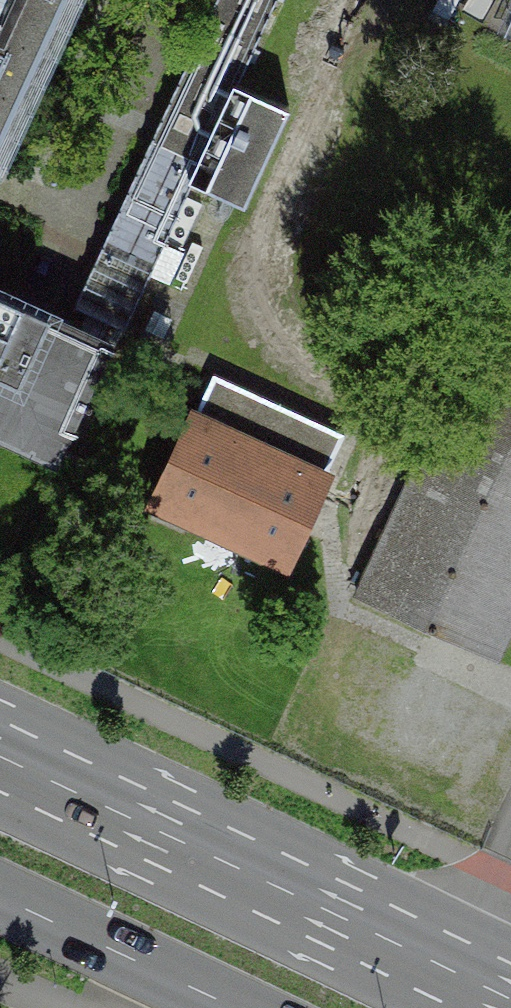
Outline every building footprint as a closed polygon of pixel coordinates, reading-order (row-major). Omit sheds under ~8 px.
[(5,156),(78,0),(0,0),(0,154),(5,156)] [(81,314),(113,329),(129,336),(192,200),(237,102),(285,0),(227,0),(81,314)] [(492,29),(510,37),(510,0),(505,0),(492,29)] [(237,102),(192,200),(248,226),(293,128),(237,102)] [(55,455),(113,329),(81,314),(50,301),(55,290),(0,264),(0,430),(55,455)] [(495,658),(510,622),(510,274),(507,272),(358,595),(495,658)] [(341,431),(214,374),(201,402),(330,459),(341,431)] [(330,459),(201,402),(155,506),(284,563),(330,459)]
